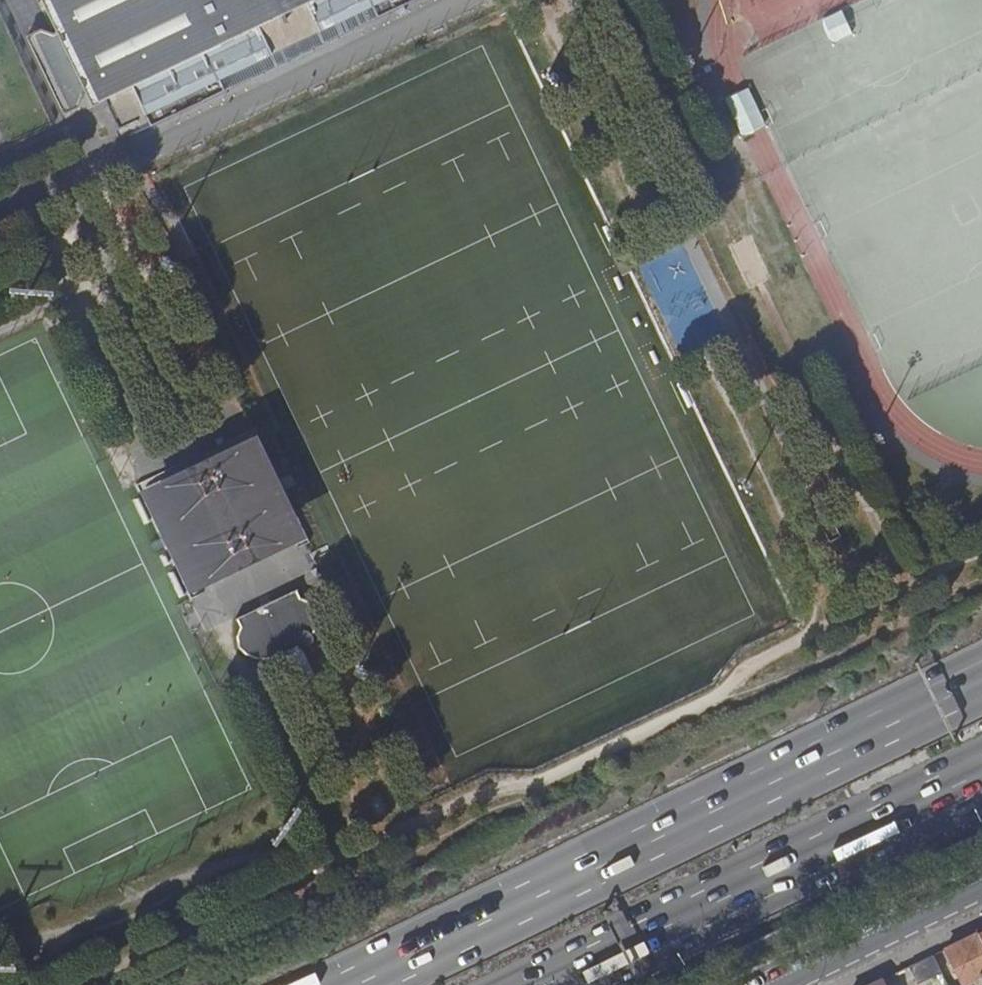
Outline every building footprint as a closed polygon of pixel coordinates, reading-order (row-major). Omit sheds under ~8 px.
[(59,31),(52,35),(39,30),(25,36),(62,115),(77,108),(82,96),(88,93),(93,104),(103,99),(122,140),(413,0),(43,0),(59,31)] [(258,432),(206,457),(255,559),(307,534),(258,432)] [(238,567),(255,559),(206,457),(189,464),(238,567)] [(187,592),(238,567),(189,464),(138,489),(187,592)] [(235,617),(239,625),(236,634),(238,646),(244,652),(248,654),(256,656),(265,657),(274,656),(293,648),(296,644),(299,646),(302,646),(306,646),(309,644),(311,641),(312,637),(311,633),(314,628),(318,619),(316,607),(308,600),(299,597),(295,589),(235,617)] [(943,949),(961,984),(965,984),(981,977),(981,945),(976,933),(943,949)] [(933,954),(908,966),(918,983),(940,972),(933,954)]
